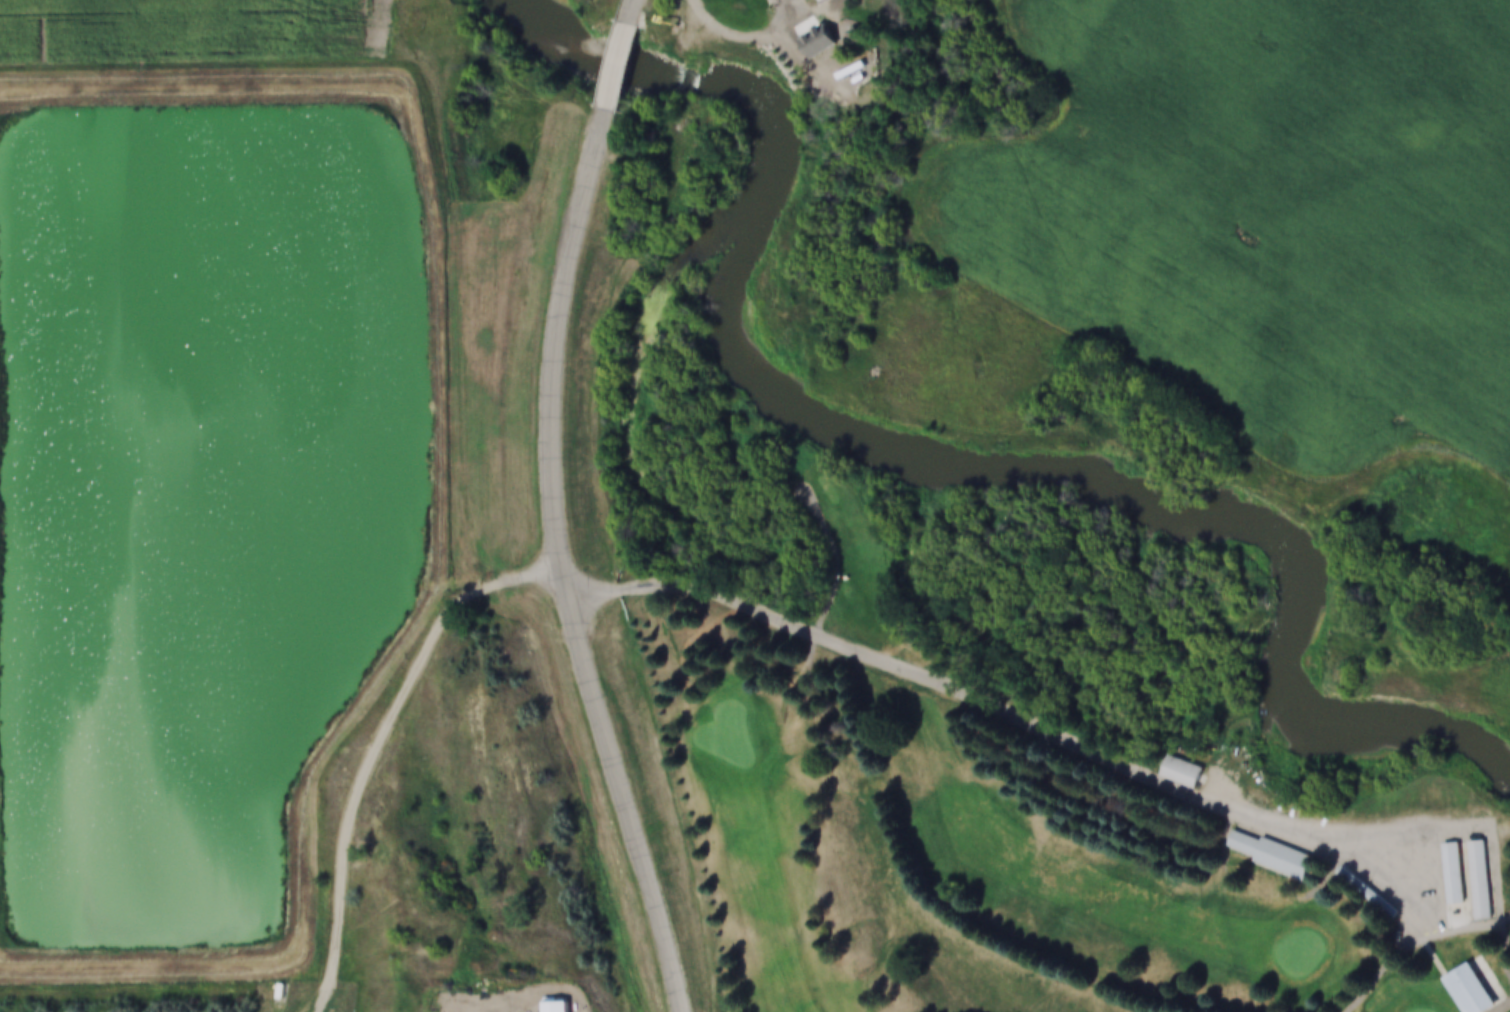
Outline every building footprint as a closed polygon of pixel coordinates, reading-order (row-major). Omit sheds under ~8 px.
[(787,40),(814,24),(826,43),(799,60),(787,40)] [(1158,755),(1193,768),(1185,789),(1150,776),(1158,755)] [(1245,856),(1218,846),(1224,830),(1251,841),(1252,838),(1303,857),(1294,880),(1243,860),(1245,856)] [(1474,918),(1491,917),(1485,837),(1468,839),(1474,918)] [(1442,841),(1446,901),(1463,900),(1460,840),(1442,841)] [(1466,919),(1459,842),(1474,840),(1481,918),(1466,919)] [(1433,844),(1448,843),(1454,901),(1438,903),(1433,844)] [(1487,1004),(1475,1011),(1458,1011),(1435,978),(1460,962),(1487,1004)] [(543,999),(543,1011),(568,1011),(568,999),(543,999)]
